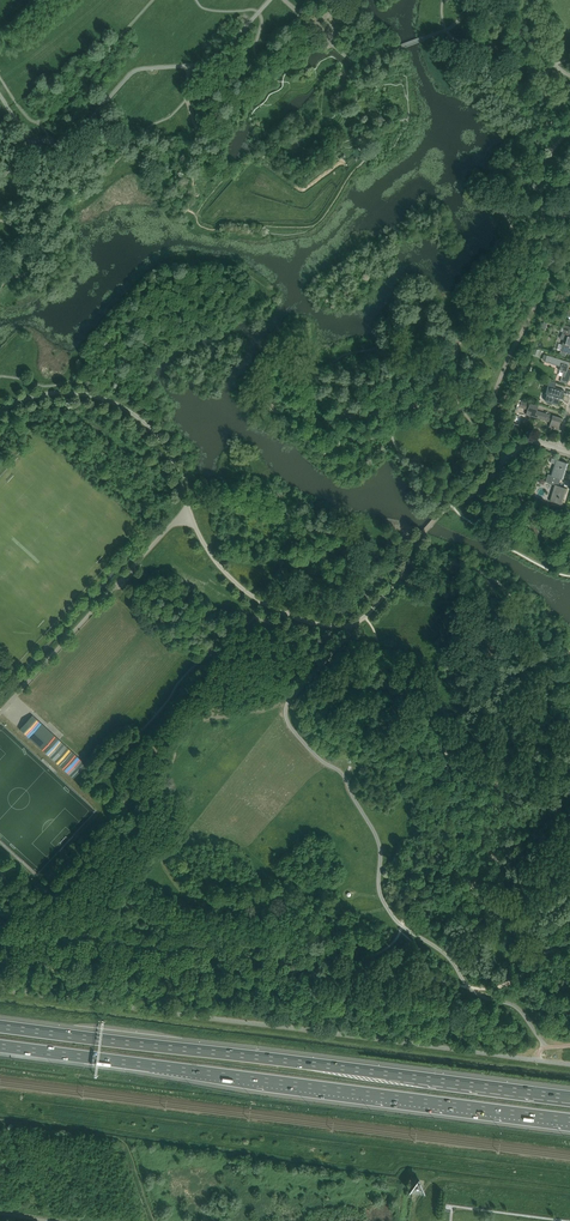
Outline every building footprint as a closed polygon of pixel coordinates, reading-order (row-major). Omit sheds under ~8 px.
[(339,22),(331,15),(328,19),(336,26),(339,22)] [(557,349),(569,353),(569,329),(562,327),(561,331),(563,332),(562,333),(560,339),(564,340),(562,345),(559,344),(557,349)] [(569,376),(569,369),(567,368),(568,366),(569,366),(569,364),(569,363),(544,354),(543,360),(545,360),(545,361),(560,366),(559,371),(563,372),(560,382),(568,384),(569,376)] [(562,398),(564,390),(555,387),(556,383),(549,381),(545,393),(554,396),(551,403),(557,404),(559,398),(562,398)] [(539,418),(541,411),(537,410),(538,405),(519,399),(517,406),(527,410),(526,414),(539,418)] [(558,430),(561,418),(541,411),(539,418),(550,422),(549,427),(558,430)] [(563,479),(568,464),(568,463),(552,458),(550,462),(555,464),(551,475),(548,474),(547,478),(559,482),(561,478),(563,479)] [(562,504),(565,494),(567,488),(565,488),(558,485),(559,482),(547,478),(545,482),(555,485),(550,501),(560,504),(562,504)] [(20,729),(73,779),(86,764),(33,715),(20,729)]
